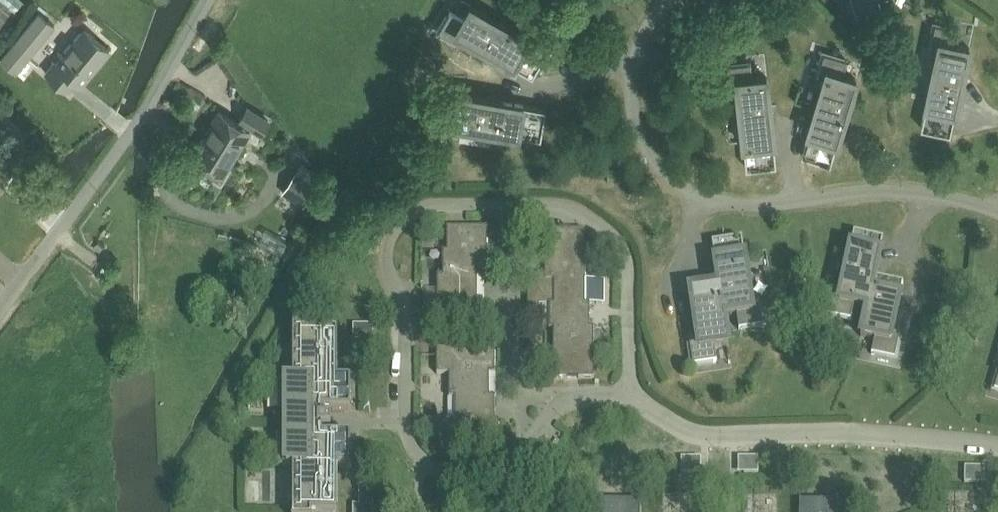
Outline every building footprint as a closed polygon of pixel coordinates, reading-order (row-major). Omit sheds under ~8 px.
[(23,1),(22,0),(2,0),(15,11),(23,1)] [(858,14),(880,6),(878,0),(853,0),(858,14)] [(463,36),(520,69),(533,76),(548,50),(471,6),(464,18),(451,10),(438,31),(459,43),(463,36)] [(0,59),(16,72),(54,26),(38,13),(0,59)] [(951,134),(970,47),(956,44),(959,29),(936,24),(930,47),(938,49),(921,128),(951,134)] [(68,90),(77,79),(81,83),(109,49),(85,30),(57,64),(54,62),(46,72),(68,90)] [(817,76),(825,78),(802,155),(830,164),(856,78),(843,74),(847,60),(824,53),(817,76)] [(776,165),(767,76),(752,78),(751,63),(727,65),(730,89),(738,88),(746,168),(776,165)] [(462,125),(541,138),(546,109),(458,93),(456,108),(441,105),(437,128),(460,133),(462,125)] [(268,119),(246,106),(239,118),(240,119),(238,122),(218,110),(191,155),(222,174),(249,129),(248,129),(250,125),(260,131),(268,119)] [(319,172),(301,161),(282,192),(303,206),(317,184),(313,182),(319,172)] [(141,184),(140,196),(152,197),(153,185),(141,184)] [(437,300),(425,300),(425,326),(440,326),(483,326),(483,301),(477,301),(477,278),(483,278),(483,254),(487,254),(487,229),(447,229),(447,252),(443,252),(443,277),(437,276),(437,300)] [(264,231),(259,242),(281,253),(286,242),(264,231)] [(545,248),(545,275),(531,275),(531,293),(528,293),(528,309),(540,309),(540,306),(549,306),(585,306),(586,248),(586,231),(571,231),(571,233),(560,233),(560,231),(545,231),(545,248)] [(854,234),(841,295),(833,293),(828,316),(852,321),(855,307),(867,309),(868,309),(874,278),(875,278),(883,240),(854,234)] [(742,240),(712,244),(719,286),(720,286),(724,318),(725,317),(737,316),(740,331),(763,327),(759,304),(751,305),(742,240)] [(903,285),(875,278),(874,278),(868,309),(867,309),(861,337),(875,340),(872,355),(895,360),(900,337),(893,335),(903,285)] [(720,286),(719,286),(690,291),(698,342),(690,343),(693,366),(717,363),(715,348),(729,346),(725,317),(724,318),(720,286)] [(594,329),(590,329),(590,306),(585,306),(549,306),(549,330),(553,330),(553,363),(553,380),(568,380),(568,377),(579,378),(579,380),(594,380),(594,363),(594,329)] [(311,326),(293,326),(293,381),(278,381),(278,411),(308,411),(322,411),(351,411),(351,380),(338,380),(338,333),(311,333),(311,326)] [(353,326),(353,342),(360,342),(360,358),(373,358),(373,326),(353,326)] [(437,350),(437,375),(449,375),(449,399),(455,399),(455,422),(441,422),(441,447),(456,447),(499,447),(499,422),(495,422),(495,398),(489,398),(489,375),(495,375),(495,350),(452,350),(437,350)] [(318,428),(318,418),(322,418),(322,411),(308,411),(308,436),(322,436),(322,428),(318,428)] [(322,428),(331,428),(331,418),(322,418),(318,418),(318,428),(322,428)] [(351,467),(351,436),(322,436),(308,436),(277,436),(278,468),(291,468),(292,511),(337,511),(338,467),(351,467)] [(553,468),(540,458),(532,469),(544,479),(553,468)] [(696,458),(681,458),(681,475),(696,474),(696,458)] [(758,458),(745,458),(745,474),(758,474),(758,458)] [(571,477),(558,467),(550,478),(562,488),(571,477)] [(979,484),(979,468),(965,468),(965,484),(979,484)] [(588,488),(575,478),(567,489),(579,499),(588,488)] [(372,490),(359,490),(359,506),(353,506),(353,511),(373,511),(372,490)]
